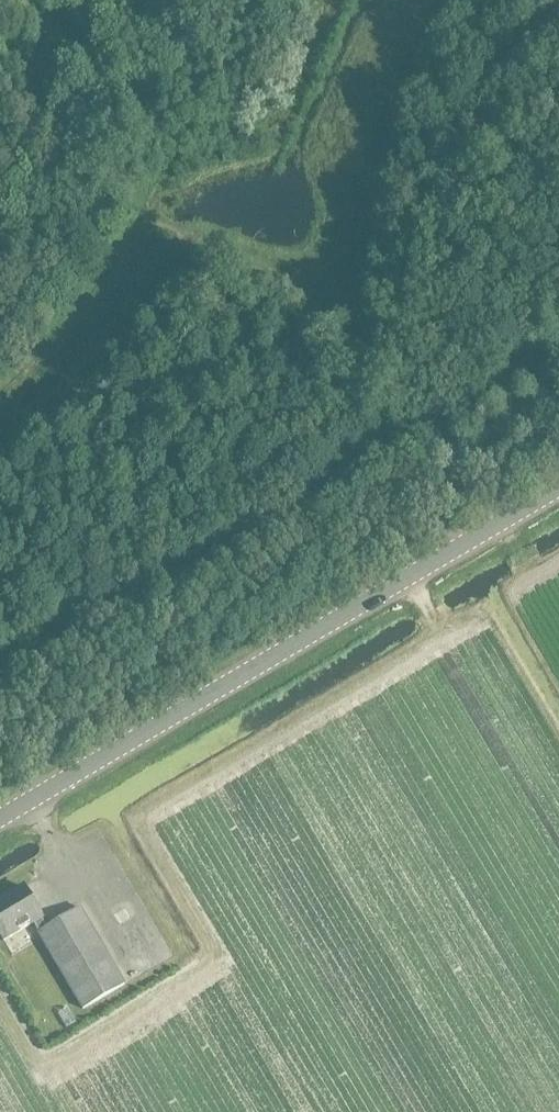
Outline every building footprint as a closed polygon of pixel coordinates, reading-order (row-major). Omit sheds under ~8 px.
[(39,932),(47,927),(42,917),(24,887),(0,901),(0,934),(4,940),(34,922),(39,932)] [(80,907),(47,927),(39,932),(38,932),(83,1008),(125,983),(80,907)]
